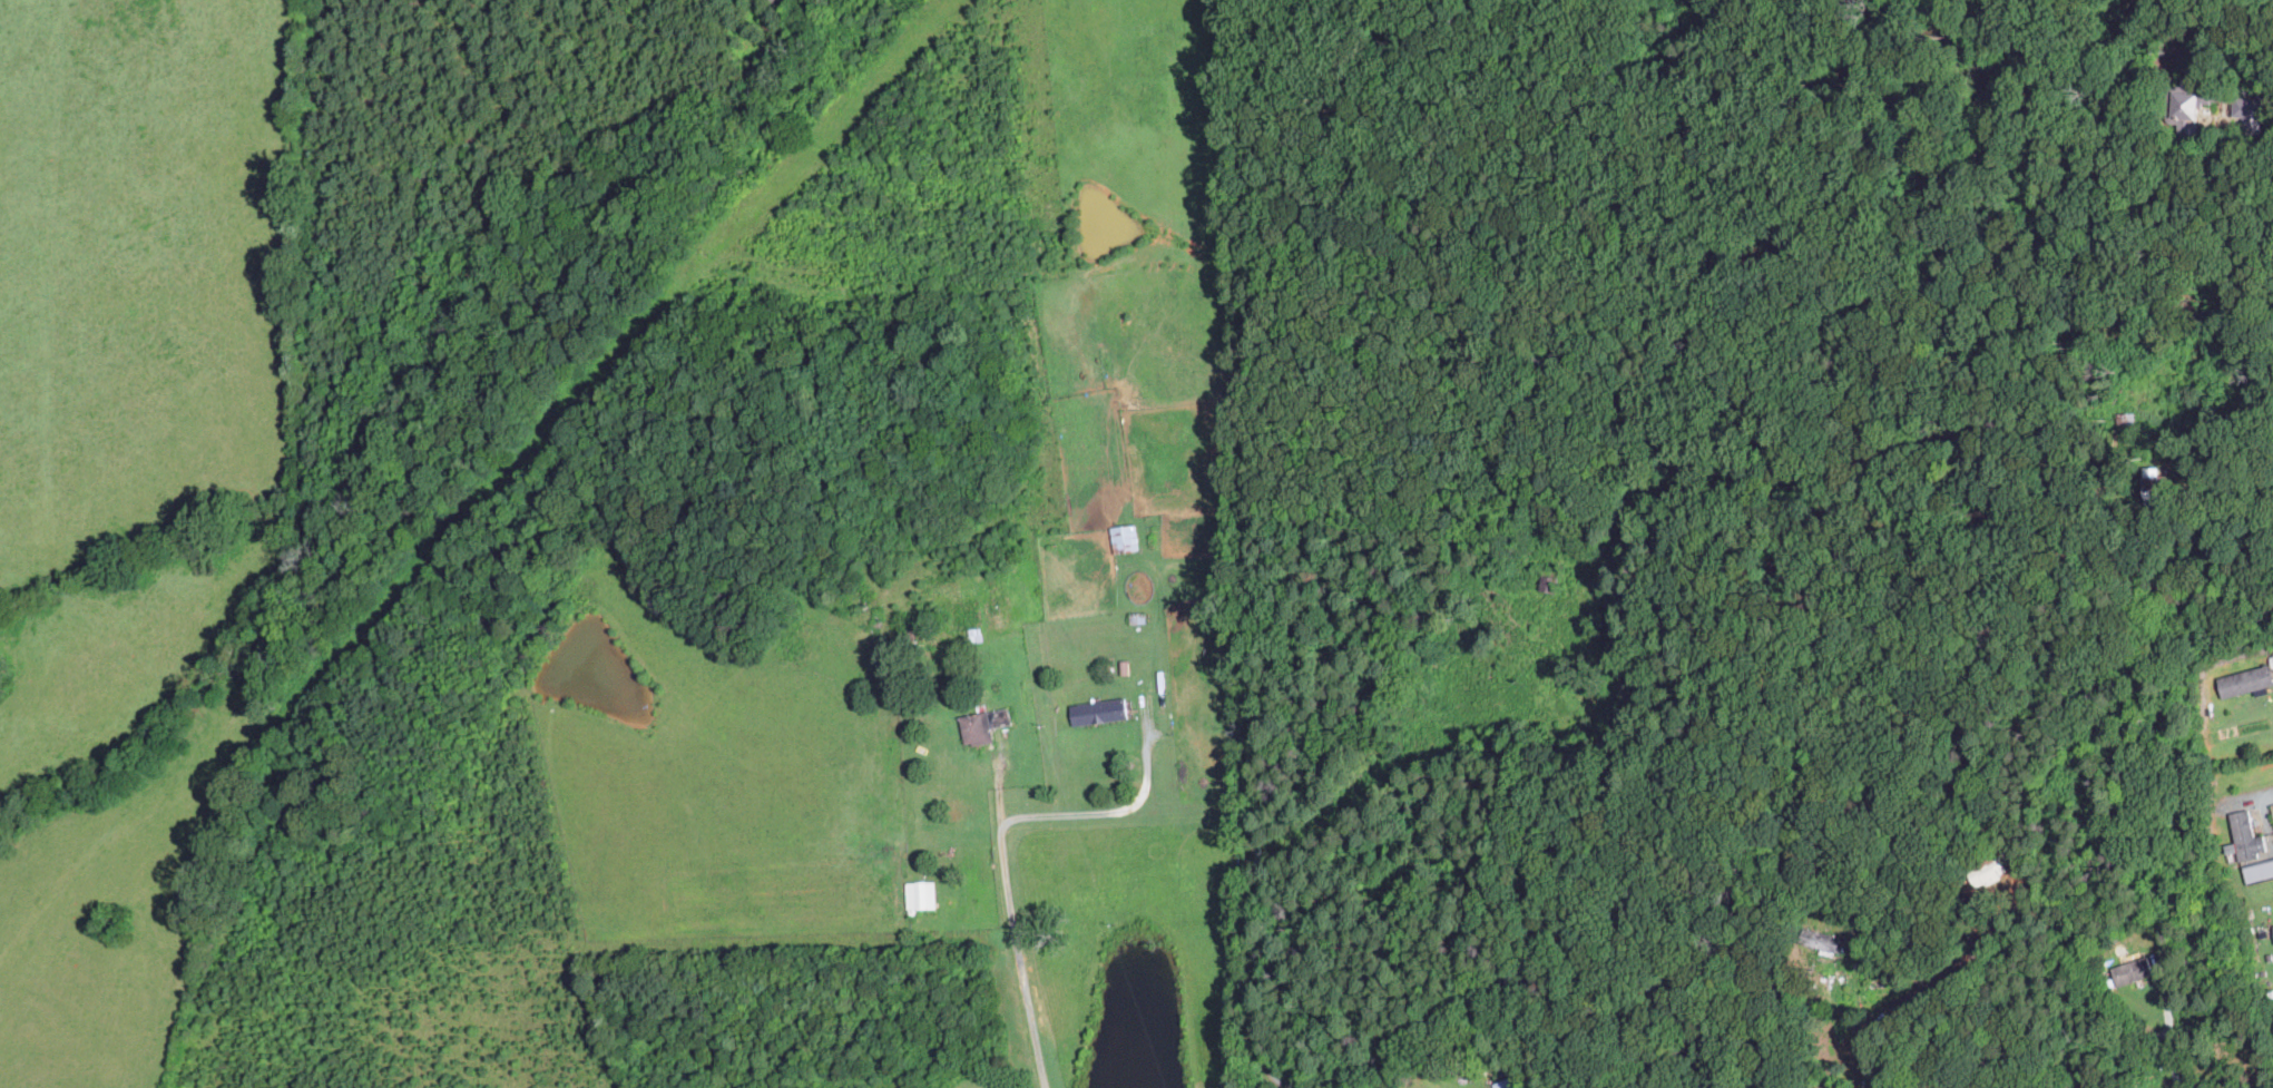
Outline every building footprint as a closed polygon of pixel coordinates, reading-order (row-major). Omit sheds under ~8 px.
[(2173,123),(2186,125),(2187,121),(2199,122),(2201,101),(2208,102),(2210,84),(2177,81),(2173,123)] [(2237,101),(2233,115),(2256,121),(2262,98),(2255,96),(2253,105),(2237,101)] [(2146,501),(2163,501),(2163,467),(2146,467),(2146,501)] [(1140,549),(1137,524),(1112,526),(1114,551),(1140,549)] [(2272,685),(2272,681),(2269,664),(2217,677),(2223,698),(2272,685)] [(1071,705),(1074,726),(1129,718),(1126,697),(1071,705)] [(960,717),(967,746),(995,740),(992,728),(1013,723),(1010,706),(960,717)] [(2272,877),(2272,859),(2261,861),(2258,849),(2267,847),(2264,835),(2256,836),(2250,809),(2231,813),(2245,882),(2272,877)] [(1975,885),(2006,876),(2001,856),(1985,860),(1987,868),(1971,872),(1975,885)] [(907,882),(908,909),(937,908),(936,881),(907,882)] [(2116,985),(2154,976),(2150,957),(2112,965),(2116,985)] [(1514,1075),(1493,1083),(1495,1087),(1519,1087),(1514,1075)]
